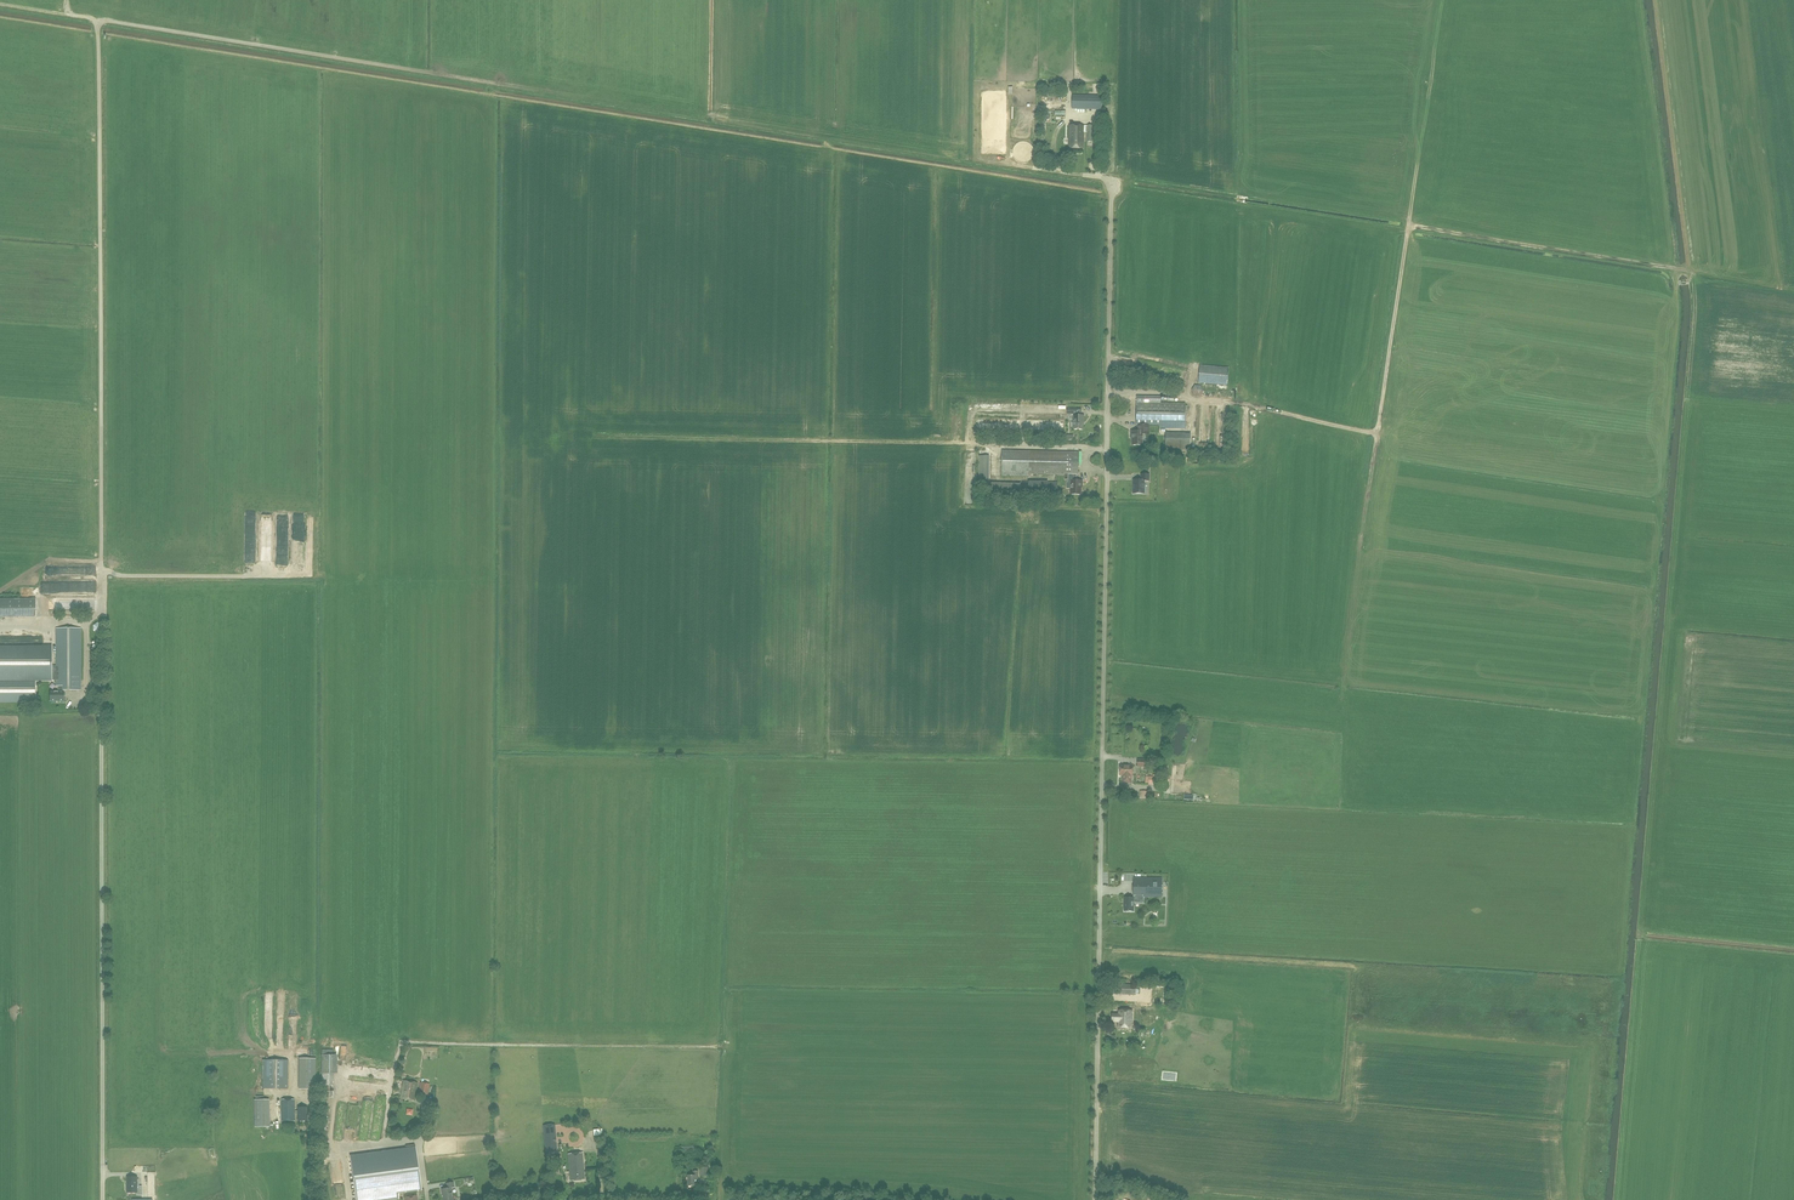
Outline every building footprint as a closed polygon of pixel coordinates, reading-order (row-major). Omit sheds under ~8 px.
[(1072,107),(1102,107),(1102,94),(1072,95),(1072,107)] [(1044,125),(1060,125),(1061,95),(1044,95),(1044,125)] [(1070,125),(1070,137),(1093,137),(1093,125),(1070,125)] [(1093,142),(1093,137),(1070,137),(1069,148),(1083,148),(1084,141),(1093,142)] [(1199,382),(1227,385),(1229,368),(1200,366),(1199,382)] [(1161,396),(1144,396),(1137,396),(1137,402),(1136,425),(1137,425),(1137,431),(1132,431),(1131,438),(1132,438),(1132,445),(1143,445),(1143,432),(1146,432),(1146,425),(1161,425),(1161,428),(1185,429),(1186,403),(1161,403),(1161,396)] [(1074,415),(1074,429),(1083,429),(1083,422),(1084,422),(1084,415),(1074,415)] [(1166,446),(1191,445),(1191,434),(1176,435),(1175,431),(1165,431),(1166,446)] [(1252,455),(1252,436),(1244,436),(1245,456),(1252,455)] [(1029,473),(1065,474),(1065,479),(1068,479),(1068,481),(1071,481),(1071,494),(1081,494),(1081,488),(1082,488),(1083,480),(1077,480),(1077,475),(1078,475),(1079,452),(1002,450),(1002,475),(1029,476),(1029,473)] [(991,454),(982,454),(982,481),(992,480),(991,454)] [(1141,480),(1133,480),(1133,485),(1134,485),(1134,489),(1133,490),(1133,492),(1134,492),(1134,493),(1144,493),(1144,481),(1149,481),(1149,474),(1141,474),(1141,480)] [(262,560),(272,560),(272,520),(262,520),(262,560)] [(57,592),(79,591),(79,583),(57,584),(57,592)] [(37,615),(36,597),(0,598),(0,616),(37,615)] [(81,628),(56,628),(56,667),(52,667),(52,680),(57,680),(57,685),(58,685),(58,692),(50,692),(50,701),(64,701),(64,690),(81,690),(81,628)] [(52,667),(52,645),(0,646),(0,701),(35,701),(35,681),(52,681),(52,680),(52,667)] [(1133,766),(1120,765),(1120,775),(1124,775),(1124,777),(1123,777),(1123,784),(1132,784),(1132,775),(1133,775),(1133,766)] [(1160,777),(1157,777),(1149,776),(1149,777),(1145,777),(1145,783),(1149,783),(1149,785),(1156,785),(1156,787),(1160,787),(1160,777)] [(1134,896),(1162,897),(1162,879),(1134,878),(1134,896)] [(1125,897),(1125,911),(1134,911),(1134,898),(1125,897)] [(1140,987),(1135,987),(1135,985),(1116,984),(1115,994),(1135,995),(1139,995),(1140,987)] [(1118,1022),(1118,1027),(1132,1028),(1133,1011),(1120,1010),(1120,1016),(1118,1016),(1118,1014),(1112,1014),(1112,1021),(1118,1022)] [(1145,1025),(1155,1022),(1154,1015),(1143,1017),(1145,1025)] [(299,1058),(299,1089),(315,1089),(316,1058),(299,1058)] [(263,1059),(262,1088),(287,1089),(288,1060),(263,1059)] [(324,1066),(324,1079),(329,1079),(329,1083),(334,1083),(334,1066),(324,1066)] [(415,1101),(417,1084),(403,1081),(400,1099),(415,1101)] [(428,1084),(421,1083),(420,1093),(427,1095),(428,1084)] [(270,1127),(269,1099),(254,1100),(255,1127),(270,1127)] [(295,1121),(294,1100),(281,1100),(282,1121),(295,1121)] [(307,1121),(307,1107),(298,1107),(298,1121),(307,1121)] [(556,1151),(554,1125),(543,1126),(546,1152),(556,1151)] [(568,1146),(586,1145),(586,1129),(568,1130),(568,1146)] [(682,1155),(697,1155),(696,1146),(681,1146),(682,1155)] [(415,1148),(350,1157),(356,1199),(382,1199),(399,1198),(398,1192),(421,1189),(415,1148)] [(568,1154),(571,1181),(585,1179),(582,1153),(568,1154)] [(700,1175),(708,1176),(708,1167),(700,1167),(700,1175)] [(692,1171),(693,1175),(688,1175),(688,1186),(697,1186),(697,1183),(698,1183),(698,1171),(692,1171)] [(127,1177),(127,1193),(137,1193),(137,1177),(127,1177)] [(451,1188),(454,1187),(453,1182),(446,1184),(447,1188),(442,1189),(444,1199),(453,1199),(451,1188)] [(191,1194),(193,1199),(194,1199),(195,1199),(196,1199),(215,1199),(210,1186),(191,1194)]
